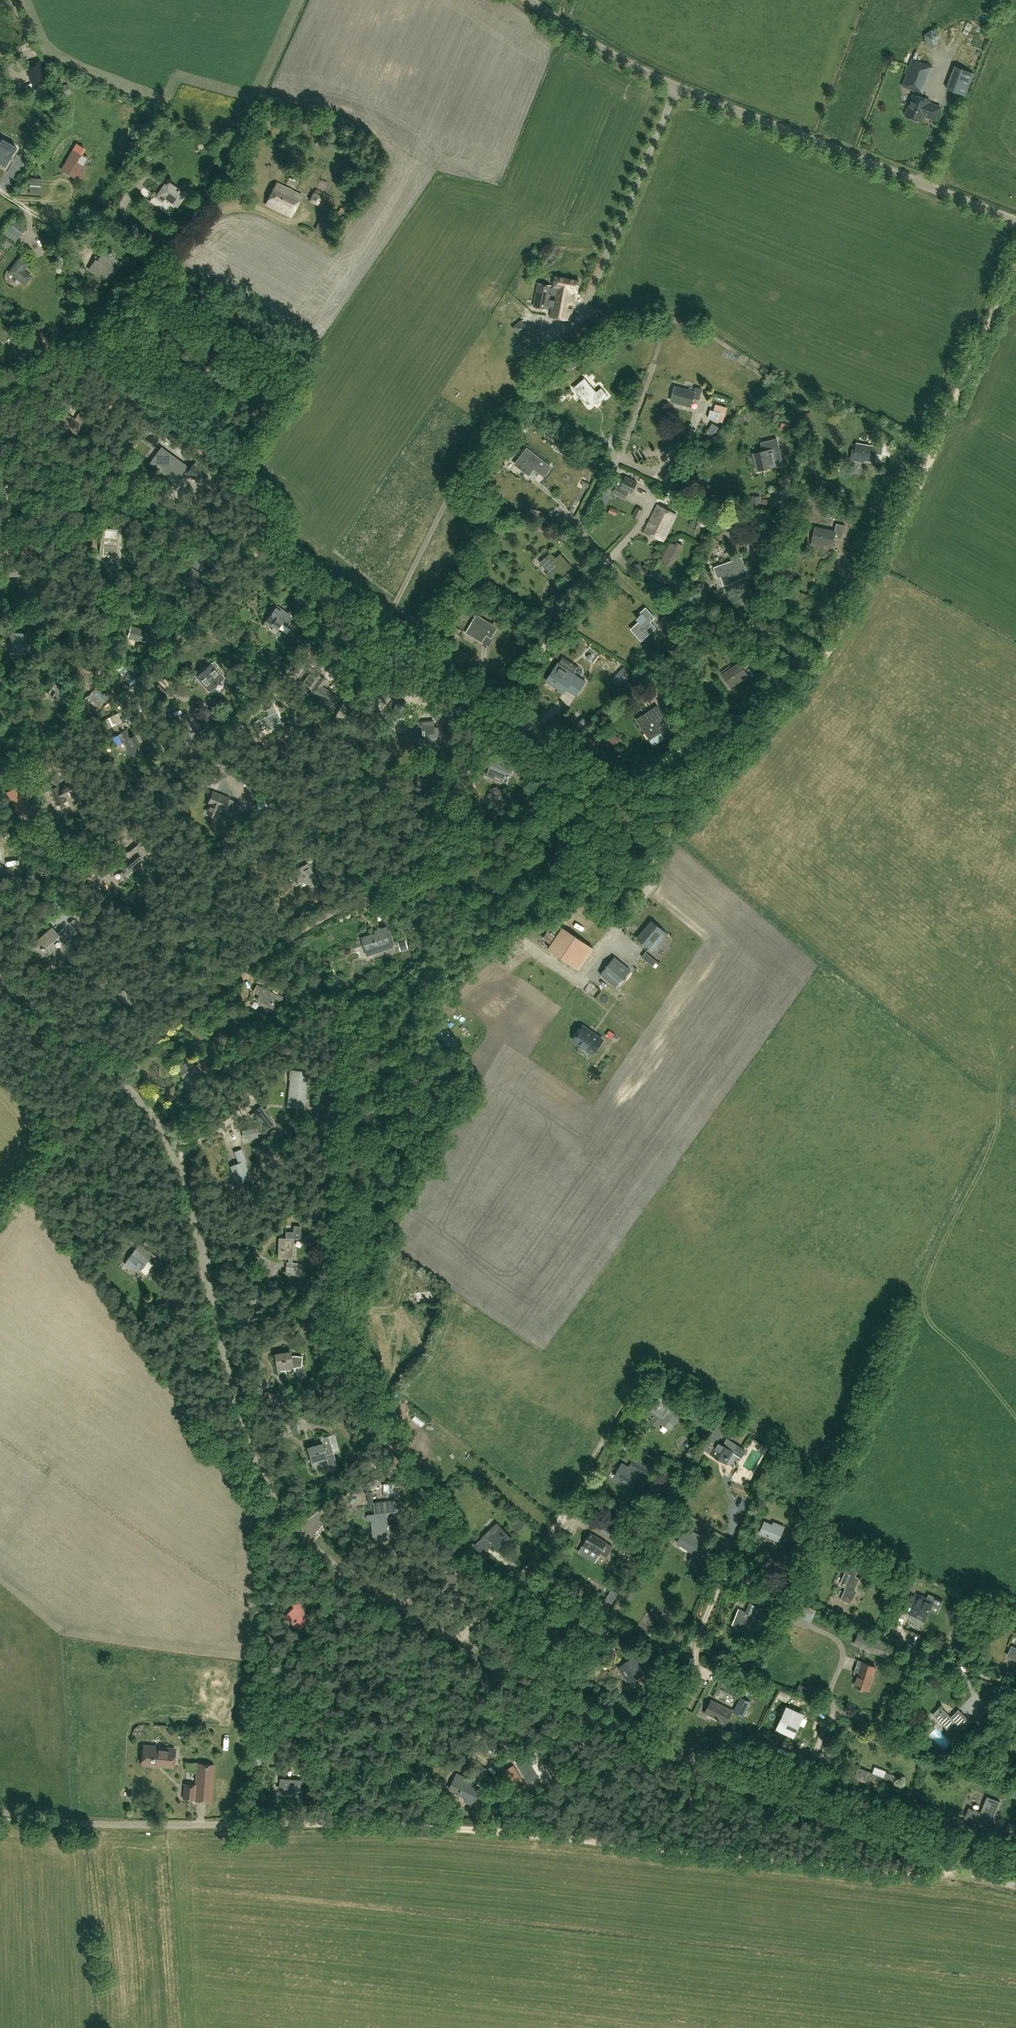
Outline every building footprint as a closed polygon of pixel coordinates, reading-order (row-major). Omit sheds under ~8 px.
[(947,89),(966,96),(974,73),(975,74),(982,56),(958,48),(953,63),(955,67),(947,89)] [(49,81),(40,59),(25,65),(34,87),(49,81)] [(932,66),(913,59),(903,85),(922,92),(932,66)] [(930,100),(914,94),(906,115),(922,121),(924,114),(936,119),(940,106),(929,102),(930,100)] [(18,142),(4,132),(0,137),(0,155),(4,159),(11,150),(18,142)] [(74,150),(64,168),(71,172),(70,174),(79,180),(83,172),(77,169),(81,161),(83,162),(86,157),(74,150)] [(162,189),(156,196),(162,201),(166,195),(174,201),(172,202),(177,206),(185,195),(169,183),(163,190),(162,189)] [(276,183),(266,204),(291,217),(302,195),(276,183)] [(329,210),(335,199),(316,189),(310,200),(329,210)] [(53,205),(57,209),(64,204),(60,200),(53,205)] [(322,216),(315,229),(326,235),(333,221),(322,216)] [(18,237),(24,228),(15,221),(8,230),(18,237)] [(105,251),(102,255),(97,262),(95,261),(89,269),(95,273),(99,268),(107,273),(106,275),(110,278),(122,263),(105,251)] [(20,257),(8,272),(21,281),(27,273),(24,270),(28,264),(20,257)] [(575,293),(576,293),(579,281),(555,277),(555,278),(553,278),(552,284),(554,284),(553,286),(552,285),(550,291),(554,291),(549,316),(569,320),(575,293)] [(547,309),(550,291),(552,285),(537,282),(533,306),(547,309)] [(503,309),(518,314),(522,305),(506,300),(503,309)] [(590,305),(585,316),(595,320),(599,309),(590,305)] [(550,346),(559,359),(594,335),(585,322),(550,346)] [(28,339),(18,329),(10,336),(20,346),(28,339)] [(586,402),(588,400),(592,405),(596,402),(598,404),(608,395),(602,388),(597,392),(585,378),(580,382),(581,383),(574,389),(586,402)] [(695,392),(676,386),(672,399),(684,403),(683,404),(690,406),(693,398),(699,400),(702,389),(696,387),(695,392)] [(711,409),(707,408),(705,417),(721,420),(724,405),(712,403),(711,409)] [(62,425),(76,433),(87,415),(80,411),(75,420),(68,416),(62,425)] [(782,424),(780,429),(789,433),(791,427),(782,424)] [(782,456),(781,452),(778,441),(772,443),(762,445),(763,451),(754,453),(757,467),(776,462),(775,458),(782,456)] [(877,447),(857,444),(856,451),(853,450),(851,460),(864,462),(864,459),(867,459),(867,461),(874,462),(875,453),(882,454),(884,443),(877,442),(877,447)] [(187,466),(162,448),(150,464),(175,482),(187,466)] [(524,471),(529,475),(534,469),(539,472),(547,463),(527,448),(520,457),(521,458),(516,464),(525,470),(524,471)] [(201,482),(208,473),(202,468),(194,463),(188,472),(195,477),(201,482)] [(4,476),(0,478),(0,495),(4,492),(18,484),(10,472),(4,476)] [(626,476),(620,487),(616,485),(612,493),(625,499),(629,492),(632,493),(637,482),(626,476)] [(677,514),(658,504),(645,532),(664,541),(677,514)] [(637,508),(633,516),(638,519),(643,510),(637,508)] [(815,527),(812,541),(824,543),(824,544),(831,546),(833,538),(842,539),(845,525),(836,524),(835,531),(815,527)] [(772,527),(765,526),(761,540),(769,541),(772,527)] [(114,550),(117,550),(118,535),(115,535),(116,529),(104,528),(103,533),(101,533),(100,547),(103,547),(102,555),(107,555),(107,556),(109,557),(109,555),(114,556),(114,550)] [(671,543),(661,561),(672,566),(683,545),(677,542),(675,545),(671,543)] [(583,556),(588,552),(582,544),(576,549),(583,556)] [(563,575),(572,567),(560,553),(556,557),(551,552),(546,557),(547,558),(542,562),(549,570),(548,571),(552,576),(559,570),(563,575)] [(195,556),(190,564),(197,569),(202,561),(195,556)] [(746,568),(742,557),(714,567),(714,568),(709,570),(713,579),(718,578),(721,586),(742,578),(740,570),(746,568)] [(685,587),(678,584),(675,592),(682,595),(685,587)] [(287,627),(301,608),(295,605),(289,614),(278,606),(267,622),(278,629),(282,624),(287,627)] [(646,608),(641,613),(643,614),(637,619),(640,622),(632,629),(636,634),(637,633),(641,639),(650,632),(655,628),(650,622),(655,618),(646,608)] [(498,627),(485,619),(482,624),(474,619),(466,632),(482,642),(487,635),(492,638),(498,627)] [(147,631),(130,627),(128,637),(131,638),(131,639),(136,640),(150,644),(154,628),(148,627),(147,631)] [(28,639),(28,632),(12,632),(12,651),(28,650),(28,646),(29,646),(29,639),(28,639)] [(576,651),(571,659),(585,668),(590,660),(576,651)] [(740,664),(723,675),(730,686),(741,679),(742,680),(748,676),(743,669),(748,665),(742,656),(737,659),(740,664)] [(317,670),(325,676),(330,669),(322,663),(317,670)] [(211,664),(197,677),(209,691),(224,679),(211,664)] [(576,674),(559,664),(549,680),(559,687),(558,688),(564,692),(569,685),(575,688),(581,679),(575,675),(576,674)] [(326,680),(321,677),(311,691),(333,706),(339,698),(322,686),(326,680)] [(63,703),(69,693),(54,683),(48,693),(63,703)] [(169,693),(159,684),(153,690),(162,699),(169,693)] [(100,706),(110,696),(105,691),(102,694),(97,688),(92,693),(95,696),(83,708),(90,716),(101,707),(100,706)] [(374,699),(383,705),(390,693),(382,688),(374,699)] [(407,707),(397,705),(395,718),(404,720),(407,707)] [(657,706),(652,709),(636,719),(650,740),(665,729),(659,720),(664,716),(657,706)] [(82,724),(90,716),(83,708),(75,715),(82,724)] [(283,720),(279,711),(259,720),(263,729),(271,725),(272,728),(276,727),(275,724),(283,720)] [(282,723),(285,729),(296,724),(294,718),(282,723)] [(561,724),(569,732),(575,726),(567,718),(561,724)] [(121,721),(112,725),(115,731),(124,727),(121,721)] [(416,723),(417,738),(427,737),(427,734),(434,733),(433,726),(421,727),(421,723),(416,723)] [(128,729),(123,731),(116,734),(127,755),(138,749),(128,729)] [(621,739),(613,733),(609,738),(617,744),(621,739)] [(494,760),(489,771),(508,778),(513,767),(503,763),(505,760),(493,756),(492,759),(494,760)] [(71,784),(62,788),(58,779),(53,782),(54,783),(45,787),(48,794),(50,793),(58,808),(69,802),(68,799),(76,795),(71,784)] [(26,809),(14,788),(7,792),(19,813),(26,809)] [(210,803),(206,812),(215,815),(218,806),(230,811),(234,800),(212,792),(208,802),(210,803)] [(127,854),(128,856),(115,867),(124,876),(143,859),(141,857),(146,853),(138,844),(127,854)] [(320,847),(305,856),(309,863),(324,854),(320,847)] [(307,864),(291,873),(297,883),(306,878),(305,876),(312,872),(307,864)] [(74,919),(63,928),(56,934),(50,927),(37,940),(44,948),(57,936),(64,944),(82,928),(74,919)] [(663,930),(652,920),(637,938),(653,950),(658,943),(654,940),(663,930)] [(592,921),(586,930),(592,934),(598,926),(592,921)] [(580,970),(594,949),(562,927),(548,948),(580,970)] [(371,953),(392,946),(387,930),(362,938),(364,945),(368,943),(371,953)] [(361,943),(353,945),(356,953),(363,951),(361,943)] [(667,961),(671,965),(677,959),(673,955),(667,961)] [(606,978),(617,987),(631,970),(615,956),(600,974),(606,978)] [(617,998),(592,984),(593,983),(583,977),(572,997),(584,1003),(577,1015),(600,1028),(617,998)] [(260,1002),(275,1010),(282,998),(261,986),(258,993),(263,996),(260,1002)] [(123,999),(128,1005),(133,1001),(122,987),(111,996),(118,1004),(123,999)] [(544,1022),(553,1028),(561,1017),(552,1010),(544,1022)] [(583,1024),(572,1040),(594,1055),(605,1039),(583,1024)] [(198,1074),(188,1057),(181,1061),(183,1064),(177,1067),(185,1080),(180,1083),(185,1092),(191,1089),(186,1082),(198,1074)] [(290,1086),(288,1106),(303,1108),(306,1072),(292,1071),(291,1080),(292,1080),(292,1086),(290,1086)] [(333,1103),(319,1101),(318,1113),(332,1115),(333,1103)] [(243,1139),(252,1137),(258,1136),(256,1127),(242,1130),(243,1139)] [(231,1166),(238,1183),(251,1178),(244,1162),(246,1161),(241,1149),(234,1151),(239,1163),(231,1166)] [(278,1257),(288,1258),(288,1262),(292,1262),(293,1236),(300,1236),(300,1226),(293,1225),(293,1231),(286,1231),(285,1240),(278,1240),(278,1257)] [(153,1264),(158,1258),(140,1243),(124,1262),(133,1269),(136,1266),(140,1269),(148,1260),(153,1264)] [(274,1353),(277,1369),(301,1365),(302,1356),(294,1355),(290,1355),(290,1351),(274,1353)] [(658,1407),(649,1420),(658,1426),(660,1422),(670,1429),(678,1417),(672,1413),(677,1405),(661,1395),(660,1395),(654,1405),(658,1407)] [(690,1398),(684,1406),(693,1413),(699,1404),(690,1398)] [(312,1463),(327,1459),(326,1455),(334,1452),(329,1436),(321,1438),(322,1444),(308,1448),(312,1463)] [(715,1443),(709,1453),(723,1462),(730,1451),(740,1458),(745,1451),(726,1439),(721,1447),(715,1443)] [(642,1470),(646,1463),(650,1457),(638,1450),(634,1456),(628,1467),(621,1463),(614,1475),(632,1486),(641,1470),(642,1470)] [(384,1487),(385,1496),(397,1495),(396,1485),(384,1487)] [(388,1532),(386,1513),(398,1512),(397,1501),(374,1502),(375,1514),(371,1514),(373,1533),(388,1532)] [(612,1527),(604,1522),(599,1530),(607,1536),(612,1527)] [(760,1532),(778,1540),(784,1527),(775,1523),(774,1526),(764,1522),(760,1532)] [(497,1523),(478,1541),(474,1545),(482,1554),(487,1550),(494,1542),(500,1549),(512,1537),(497,1523)] [(694,1553),(703,1537),(693,1531),(691,1534),(684,1530),(677,1542),(694,1553)] [(585,1546),(599,1554),(606,1542),(598,1537),(596,1540),(591,1537),(585,1546)] [(692,1556),(689,1561),(699,1567),(702,1562),(692,1556)] [(851,1574),(841,1599),(849,1603),(860,1578),(855,1575),(858,1569),(848,1565),(845,1572),(851,1574)] [(455,1574),(439,1576),(441,1591),(457,1589),(455,1574)] [(775,1595),(765,1588),(753,1580),(750,1585),(772,1600),(775,1595)] [(929,1607),(932,1600),(912,1591),(904,1610),(910,1613),(911,1611),(917,1614),(916,1615),(922,1617),(923,1616),(925,1617),(928,1609),(929,1607)] [(775,1602),(766,1599),(761,1612),(769,1615),(775,1602)] [(743,1633),(749,1636),(761,1607),(749,1602),(745,1613),(739,1610),(734,1624),(745,1629),(743,1633)] [(303,1621),(310,1615),(297,1603),(288,1613),(296,1621),(292,1624),(298,1630),(305,1623),(303,1621)] [(905,1630),(903,1636),(914,1639),(916,1634),(905,1630)] [(865,1648),(876,1653),(880,1643),(868,1639),(865,1648)] [(1011,1645),(1008,1654),(1015,1657),(1015,1647),(1011,1645)] [(642,1674),(634,1662),(640,1657),(633,1646),(623,1653),(628,1661),(622,1665),(632,1680),(642,1674)] [(868,1690),(876,1666),(863,1662),(862,1664),(857,1662),(854,1673),(858,1675),(855,1686),(868,1690)] [(726,1692),(738,1698),(742,1690),(730,1684),(726,1692)] [(705,1712),(726,1723),(732,1710),(711,1700),(705,1712)] [(733,1712),(743,1716),(748,1704),(739,1700),(733,1712)] [(958,1709),(951,1717),(940,1706),(934,1713),(953,1732),(959,1726),(962,1728),(970,1721),(958,1709)] [(787,1709),(780,1724),(795,1731),(802,1715),(787,1709)] [(156,1764),(173,1766),(175,1749),(144,1745),(142,1764),(156,1765),(156,1764)] [(530,1773),(540,1767),(528,1747),(518,1753),(530,1773)] [(195,1785),(184,1784),(183,1798),(194,1799),(194,1800),(211,1801),(214,1765),(197,1763),(195,1785)] [(502,1772),(511,1788),(523,1782),(514,1765),(502,1772)] [(883,1778),(872,1773),(858,1767),(855,1776),(869,1781),(867,1786),(878,1791),(883,1778)] [(285,1786),(285,1793),(302,1794),(303,1780),(309,1781),(310,1769),(304,1768),(303,1779),(284,1778),(283,1786),(285,1786)] [(898,1776),(886,1772),(884,1777),(896,1782),(898,1776)] [(477,1782),(467,1777),(465,1779),(455,1774),(449,1787),(459,1792),(459,1793),(472,1799),(476,1792),(472,1791),(477,1782)] [(990,1826),(998,1805),(985,1800),(980,1812),(969,1807),(965,1817),(978,1823),(979,1821),(990,1826)] [(1015,1842),(1015,1820),(1015,1824),(1009,1821),(1003,1837),(1015,1842)]
